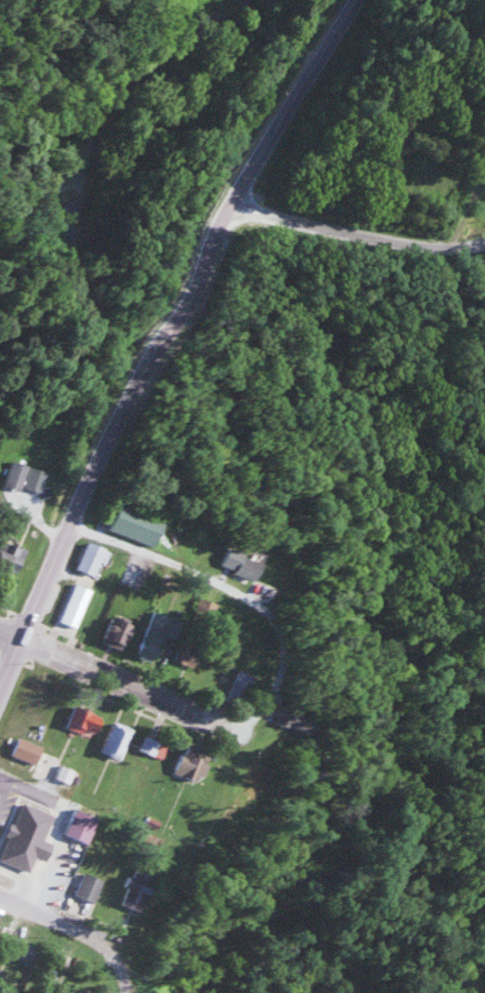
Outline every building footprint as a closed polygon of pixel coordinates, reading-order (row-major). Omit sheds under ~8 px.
[(40,494),(47,471),(10,460),(3,483),(40,494)] [(154,545),(162,519),(116,504),(107,530),(154,545)] [(2,539),(0,544),(0,574),(14,580),(27,549),(2,539)] [(77,568),(97,577),(109,550),(88,541),(77,568)] [(215,564),(250,581),(258,564),(224,547),(215,564)] [(59,620),(76,628),(93,589),(76,582),(59,620)] [(124,651),(134,624),(113,616),(103,643),(124,651)] [(136,657),(155,663),(166,630),(147,624),(136,657)] [(172,658),(193,668),(204,643),(184,634),(172,658)] [(245,702),(251,674),(234,670),(228,699),(245,702)] [(92,738),(103,719),(78,705),(67,724),(92,738)] [(309,717),(277,708),(272,724),(304,733),(309,717)] [(119,759),(132,729),(112,721),(100,751),(119,759)] [(150,754),(155,741),(144,737),(139,750),(150,754)] [(13,755),(36,765),(43,747),(20,738),(13,755)] [(197,783),(211,754),(186,743),(173,771),(197,783)] [(42,817),(21,808),(6,843),(27,852),(42,817)] [(99,819),(76,808),(64,834),(87,844),(99,819)] [(119,900),(143,908),(155,874),(132,866),(119,900)] [(52,884),(68,892),(76,877),(60,868),(52,884)] [(95,904),(104,881),(83,873),(74,895),(95,904)] [(14,954),(29,959),(33,946),(19,941),(14,954)]
